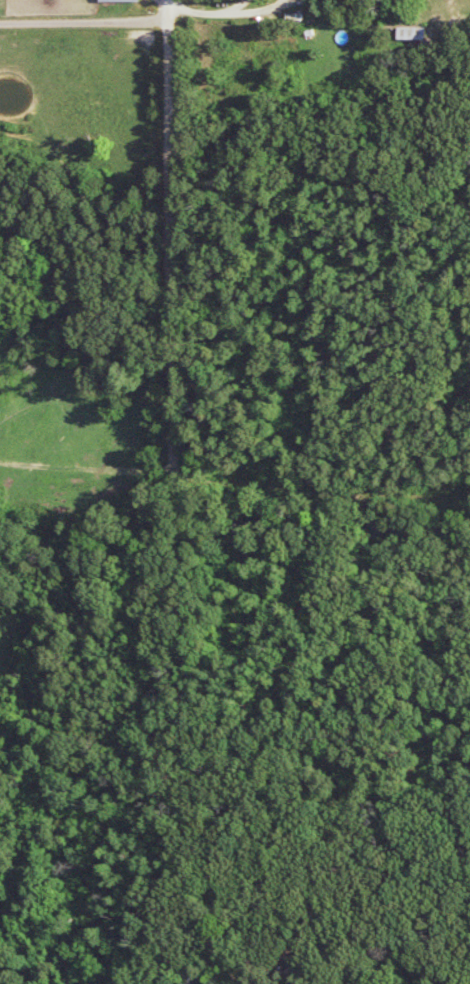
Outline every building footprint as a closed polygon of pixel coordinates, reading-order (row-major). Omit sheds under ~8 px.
[(195,976),(188,974),(185,983),(193,983),(195,976)]
